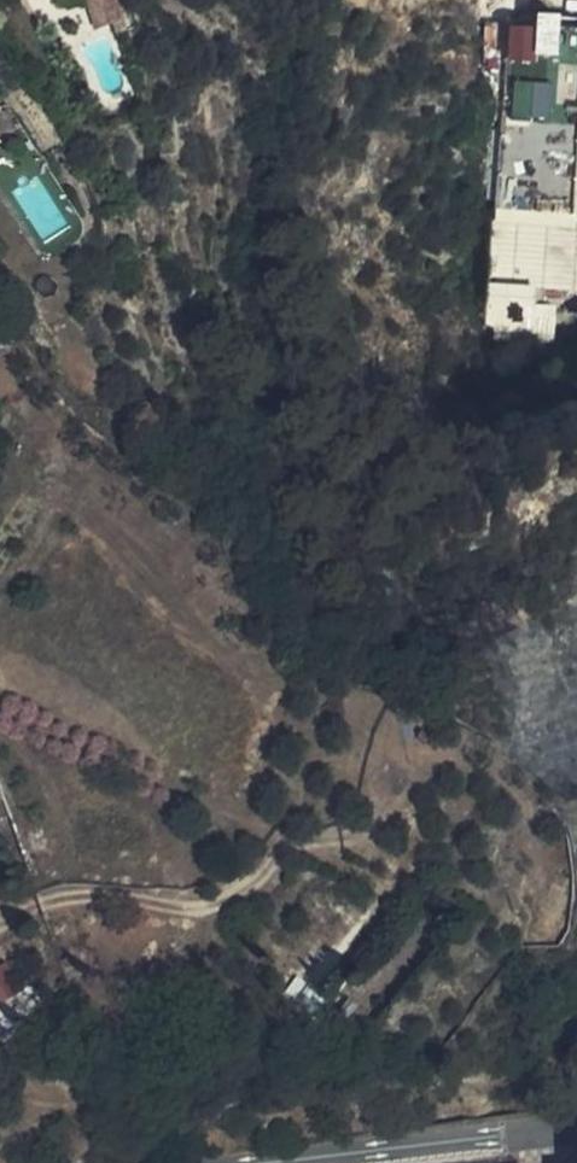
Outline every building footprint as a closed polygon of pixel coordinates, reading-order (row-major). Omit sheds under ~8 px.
[(99,21),(113,15),(118,26),(127,22),(117,0),(90,0),(99,21)] [(576,113),(576,22),(531,20),(530,31),(500,29),(491,218),(572,221),(576,113)] [(359,1005),(346,992),(335,1004),(349,1016),(359,1005)]
